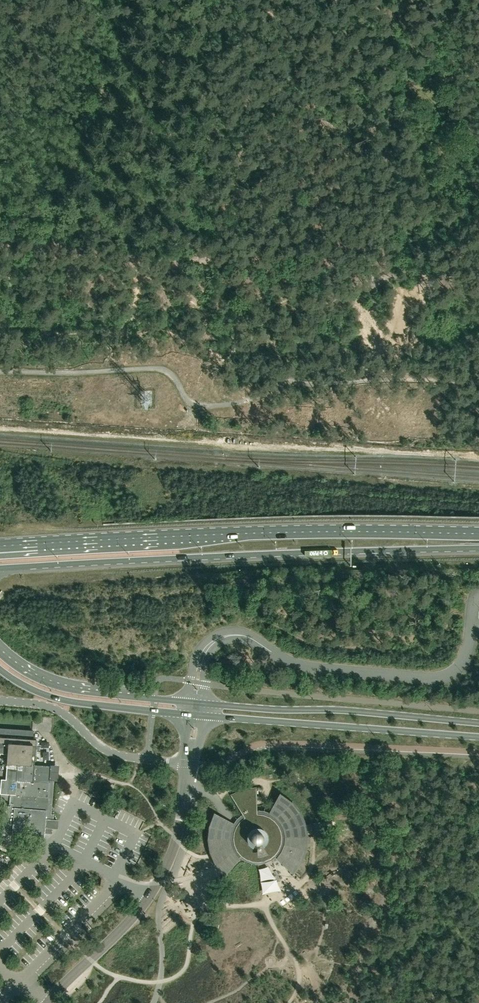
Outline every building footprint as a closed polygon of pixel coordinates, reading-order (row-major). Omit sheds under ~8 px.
[(4,794),(2,831),(12,832),(11,835),(44,837),(44,833),(52,834),(52,828),(55,828),(55,821),(53,820),(53,814),(51,814),(54,778),(51,778),(51,772),(34,771),(36,740),(0,737),(0,794),(4,794)] [(275,855),(292,871),(295,868),(298,865),(300,861),(302,857),(303,854),(304,849),(305,845),(306,841),(306,837),(303,837),(303,833),(302,829),(301,825),(304,824),(302,820),(301,817),(298,813),(296,809),(293,806),(290,803),(287,800),(284,798),(280,796),(271,814),(264,811),(259,811),(259,810),(257,810),(257,805),(256,796),(256,790),(244,792),(232,797),(243,814),(240,815),(241,816),(237,819),(236,821),(233,825),(225,820),(215,815),(213,819),(212,824),(210,829),(210,834),(210,839),(210,843),(210,848),(211,852),(221,849),(224,849),(225,851),(228,857),(228,858),(231,861),(233,863),(233,864),(240,857),(243,859),(247,861),(250,862),(254,863),(259,863),(263,862),(266,861),(270,859),(275,855)] [(221,849),(211,852),(217,864),(224,872),(233,863),(231,861),(228,858),(228,857),(225,851),(224,849),(221,849)]
